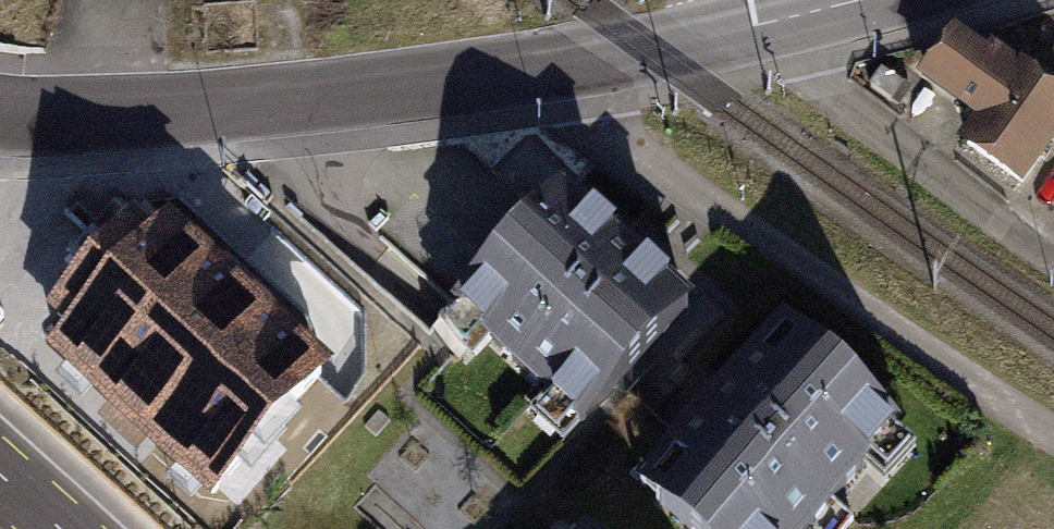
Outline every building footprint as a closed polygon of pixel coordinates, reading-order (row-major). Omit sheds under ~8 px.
[(917,79),(976,120),(958,144),(1023,189),(1053,144),(1053,86),(991,42),(986,50),(953,27),(917,79)] [(449,305),(581,425),(694,302),(562,182),(449,305)] [(176,221),(88,319),(188,409),(227,366),(206,348),(222,331),(300,401),(363,331),(268,246),(240,278),(176,221)] [(685,528),(809,528),(902,429),(782,318),(631,479),(685,528)] [(78,407),(108,433),(131,406),(101,380),(78,407)]
